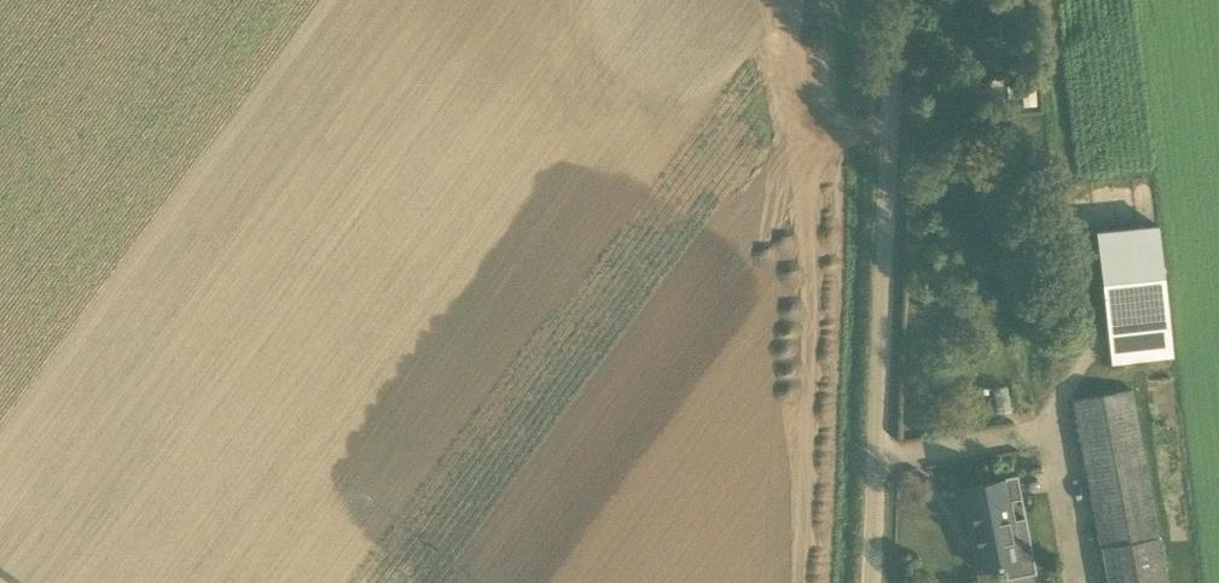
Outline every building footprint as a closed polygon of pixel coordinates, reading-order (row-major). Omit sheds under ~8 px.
[(999,19),(994,19),(994,35),(1012,35),(1011,18),(999,19)] [(1097,231),(1112,363),(1176,356),(1160,223),(1097,231)] [(1132,390),(1099,395),(1075,399),(1109,582),(1169,582),(1132,390)] [(979,571),(1021,562),(1005,480),(963,488),(979,571)]
